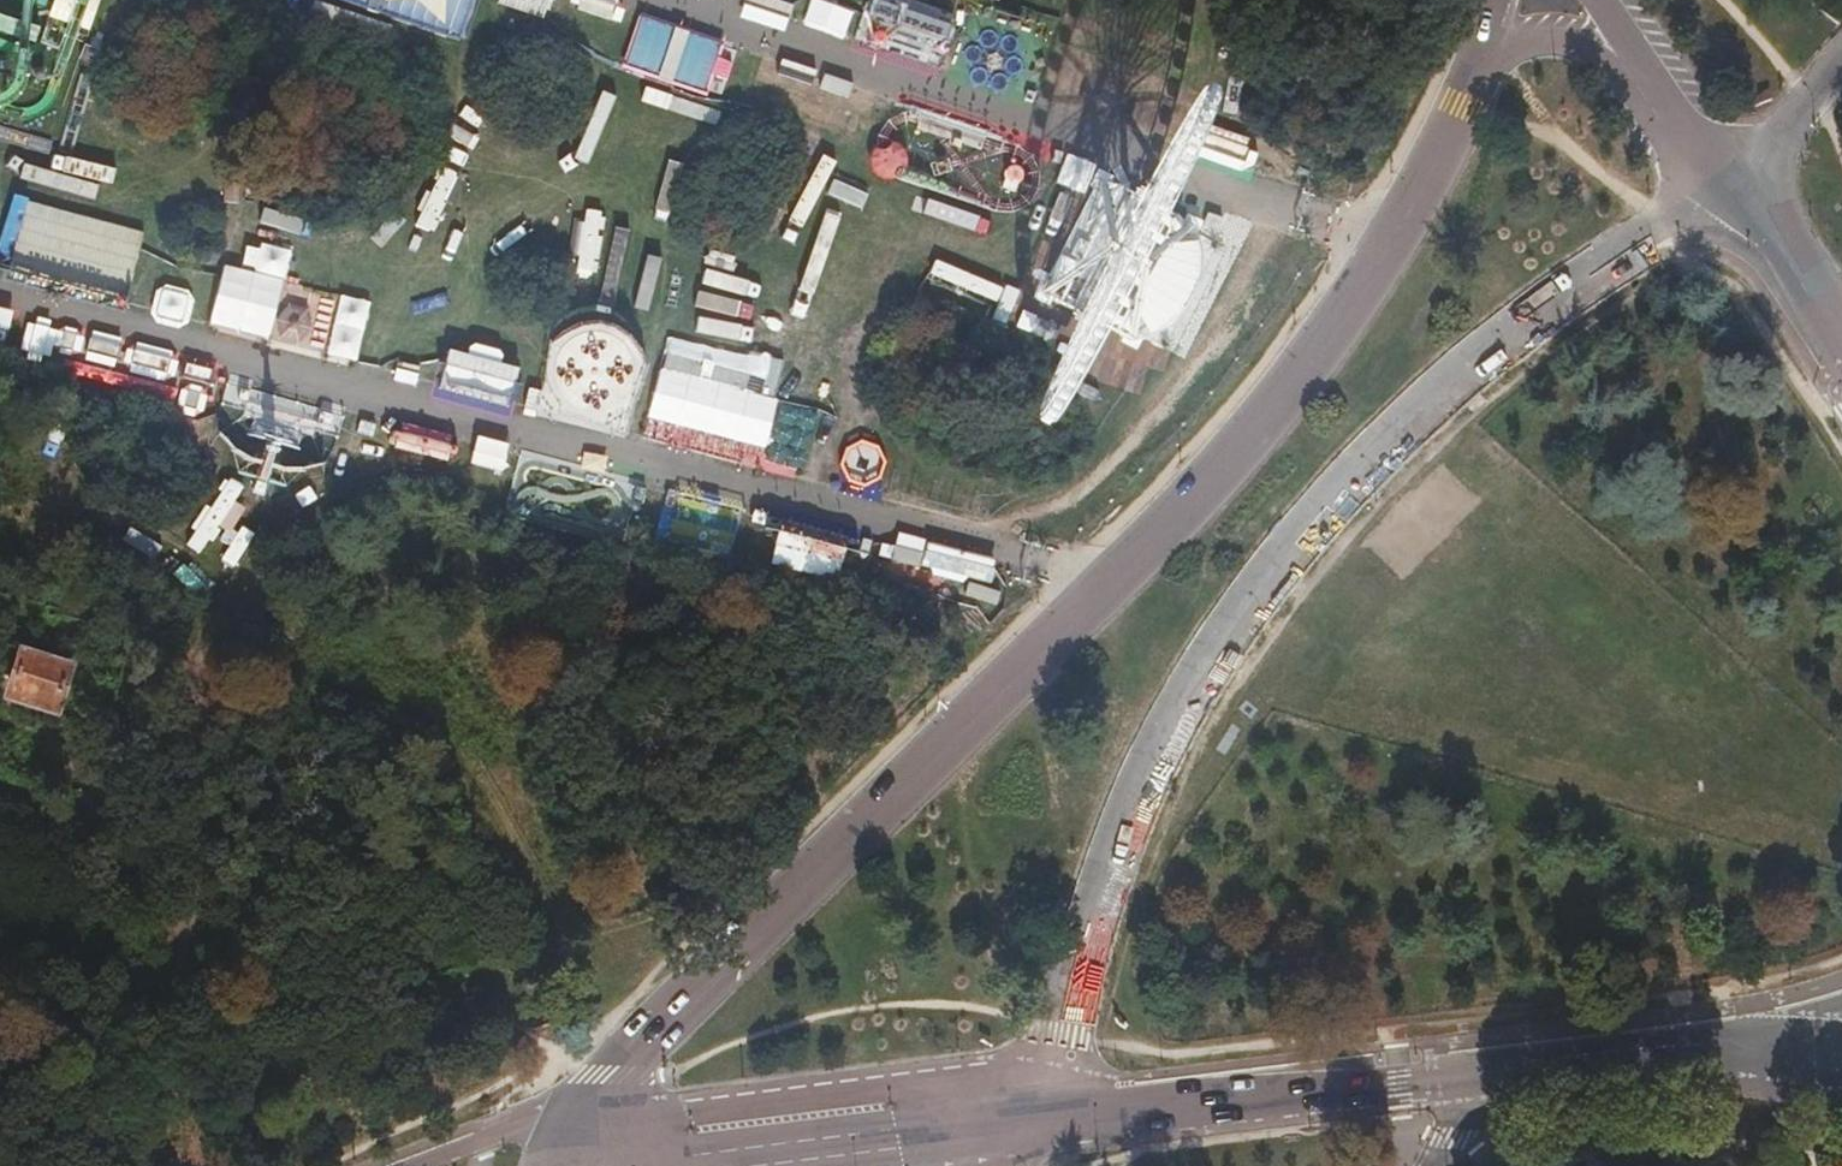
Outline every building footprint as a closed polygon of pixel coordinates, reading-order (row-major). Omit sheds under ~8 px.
[(67,21),(68,0),(50,0),(49,20),(67,21)] [(461,33),(470,0),(339,0),(461,33)] [(548,0),(492,0),(492,1),(542,18),(548,0)] [(1151,82),(1160,53),(1027,13),(1005,84),(1218,147),(1230,106),(1151,82)] [(168,196),(139,190),(152,134),(81,117),(68,174),(102,181),(97,201),(164,217),(168,196)] [(32,180),(38,168),(0,151),(0,165),(32,180)] [(1072,268),(1113,205),(1055,168),(1014,231),(1072,268)] [(89,291),(100,243),(107,245),(114,215),(0,186),(0,269),(89,291)] [(143,265),(153,226),(139,222),(128,261),(143,265)] [(136,319),(255,345),(269,281),(150,255),(136,319)] [(275,280),(263,329),(471,378),(482,334),(363,306),(364,301),(275,280)] [(127,347),(121,399),(183,406),(189,354),(127,347)] [(238,470),(236,492),(291,498),(293,478),(292,478),(302,387),(217,378),(208,466),(238,470)] [(852,492),(869,402),(789,386),(771,476),(852,492)] [(207,490),(181,551),(205,561),(231,500),(207,490)] [(766,551),(777,515),(705,494),(695,530),(766,551)] [(77,661),(21,646),(6,701),(62,717),(77,661)] [(1070,1021),(1098,1024),(1101,987),(1073,985),(1070,1021)]
